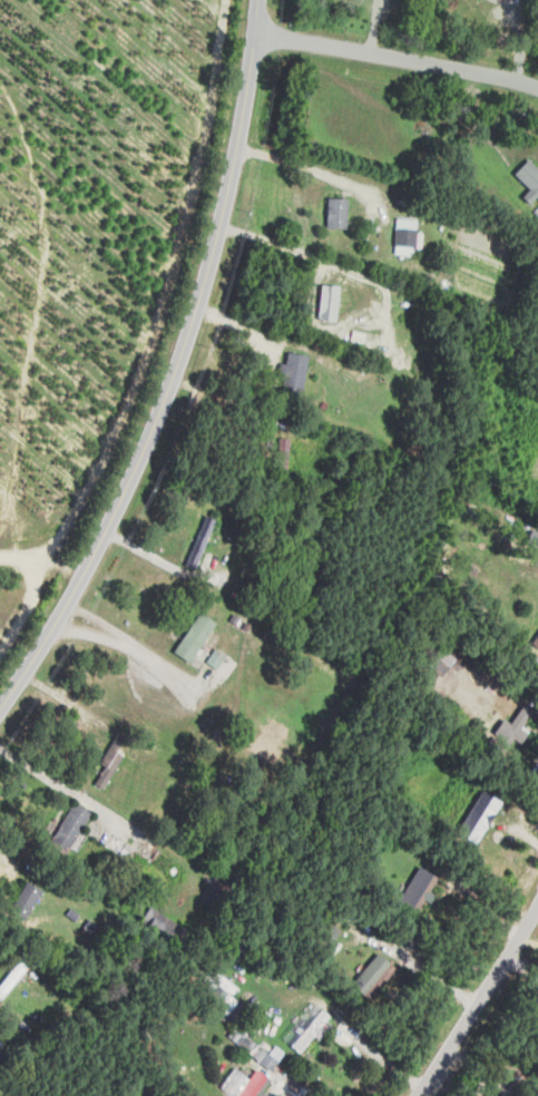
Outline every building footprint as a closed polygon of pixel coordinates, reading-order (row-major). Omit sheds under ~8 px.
[(528,158),(513,173),(529,189),(521,196),(528,204),(536,196),(537,198),(537,167),(528,158)] [(346,227),(347,198),(327,197),(326,227),(346,227)] [(416,254),(417,218),(395,217),(394,254),(416,254)] [(319,320),(337,320),(338,285),(320,284),(319,320)] [(303,392),(307,355),(286,352),(285,363),(280,363),(278,377),(282,377),(281,389),(303,392)] [(173,652),(190,662),(215,622),(199,611),(173,652)] [(226,654),(213,648),(206,662),(218,669),(226,654)] [(523,724),(530,711),(522,706),(511,723),(503,718),(494,733),(502,738),(498,744),(506,748),(514,736),(521,740),(528,727),(523,724)] [(501,802),(482,790),(455,832),(475,844),(501,802)] [(67,854),(89,812),(71,803),(49,845),(67,854)] [(437,877),(418,866),(397,903),(416,914),(426,895),(427,895),(437,877)] [(39,888),(24,881),(10,913),(26,919),(39,888)] [(351,984),(369,1000),(396,968),(377,952),(351,984)] [(231,996),(237,987),(215,971),(205,984),(216,991),(209,1001),(227,1015),(237,1001),(231,996)] [(298,1053),(315,1031),(320,1034),(332,1018),(320,1008),(291,1046),(298,1053)] [(271,1072),(285,1052),(274,1044),(269,1051),(233,1027),(225,1040),(271,1072)] [(234,1095),(262,1095),(272,1080),(254,1069),(249,1078),(233,1067),(220,1087),(234,1095)]
